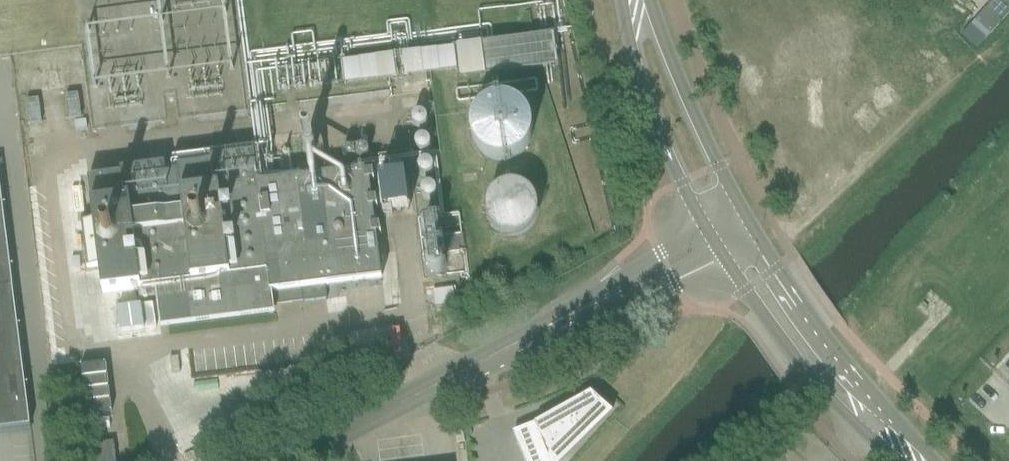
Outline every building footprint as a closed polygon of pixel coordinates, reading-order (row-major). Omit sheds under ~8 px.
[(974,28),(986,39),(1008,12),(1008,2),(1007,0),(996,0),(976,22),(978,24),(974,28)] [(66,95),(68,120),(81,118),(78,94),(66,95)] [(26,100),(29,125),(42,123),(39,98),(26,100)] [(524,107),(503,102),(484,111),(475,131),(481,152),(499,164),(521,162),(536,146),(537,124),(524,107)] [(379,256),(377,242),(367,171),(258,184),(254,154),(232,157),(210,160),(210,164),(177,168),(177,171),(166,173),(164,162),(143,165),(123,167),(124,176),(88,180),(93,223),(81,224),(87,269),(99,268),(103,294),(147,288),(156,287),(161,328),(274,314),(273,307),(326,300),(325,287),(381,279),(379,256)] [(497,187),(499,234),(541,232),(539,185),(497,187)] [(30,427),(0,194),(0,431),(30,427)] [(534,425),(514,433),(525,460),(564,460),(611,415),(588,395),(534,425)] [(84,447),(86,460),(115,460),(113,443),(84,447)]
